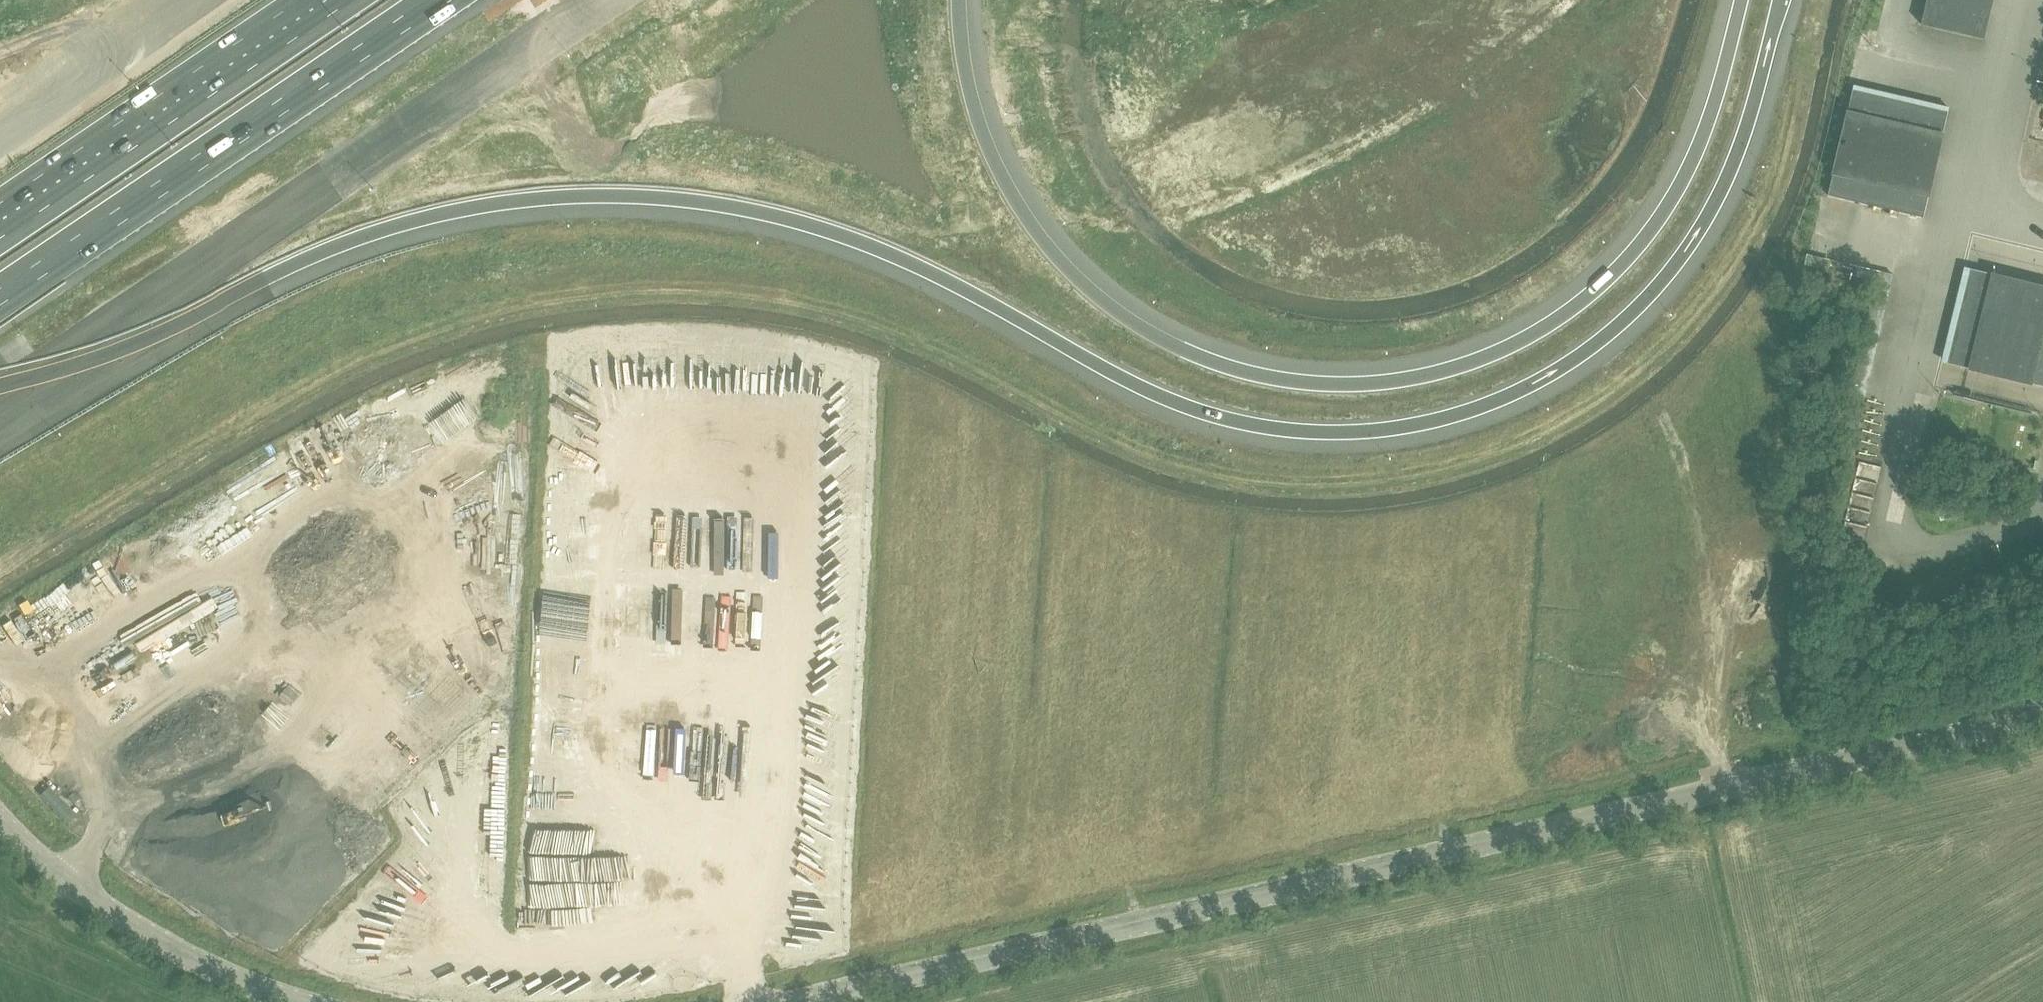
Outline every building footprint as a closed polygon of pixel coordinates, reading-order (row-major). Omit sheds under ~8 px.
[(1906,31),(1917,33),(1919,24),(1921,24),(1984,39),(1993,0),(1926,0),(1923,14),(1911,11),(1906,31)] [(1853,89),(1828,194),(1923,216),(1948,111),(1853,89)] [(1960,262),(1943,349),(2032,366),(2030,378),(2042,381),(2042,278),(1960,262)] [(1979,446),(1967,444),(1965,452),(1978,454),(1979,446)]
